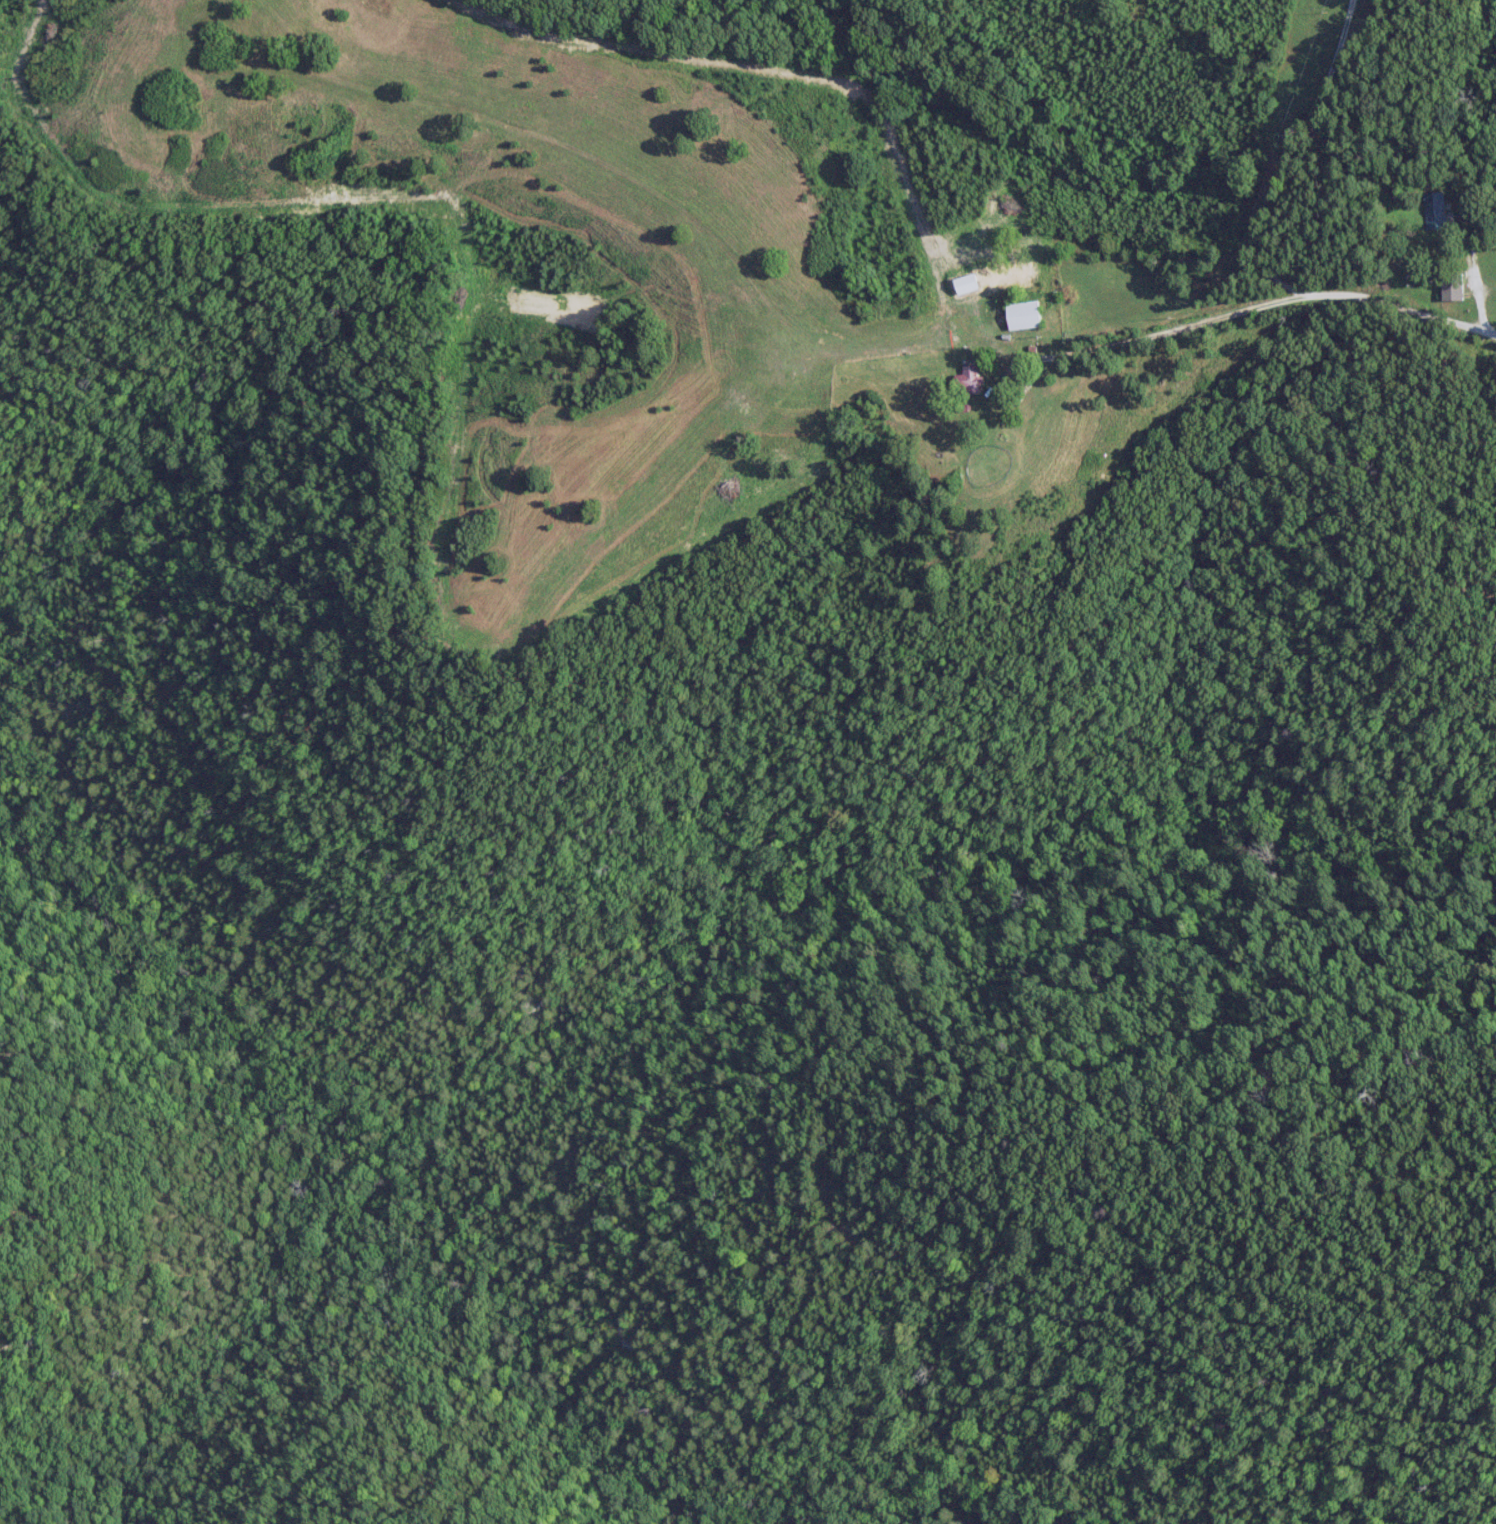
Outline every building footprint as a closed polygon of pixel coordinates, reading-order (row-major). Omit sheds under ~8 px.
[(1443,229),(1442,192),(1424,193),(1425,229),(1443,229)] [(1440,284),(1441,300),(1461,300),(1460,274),(1449,275),(1450,284),(1440,284)] [(1002,303),(1004,328),(1035,327),(1034,301),(1002,303)]
